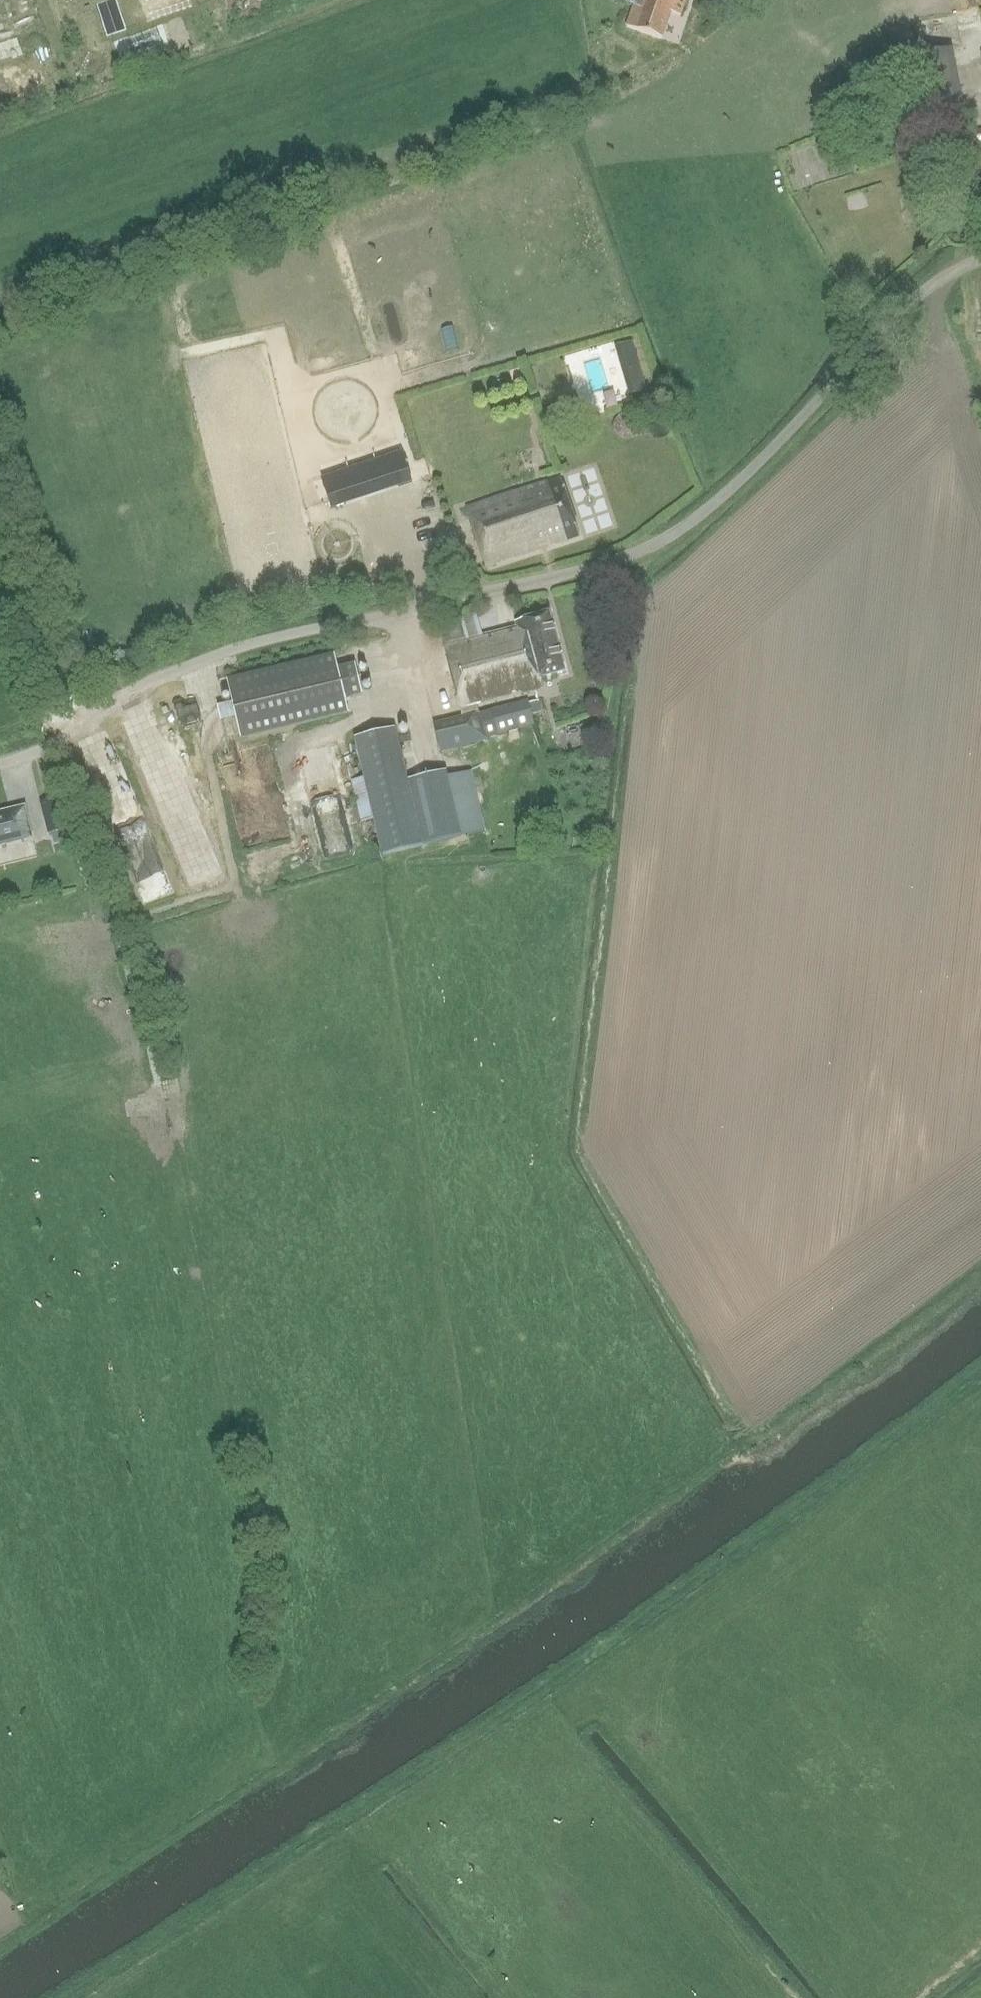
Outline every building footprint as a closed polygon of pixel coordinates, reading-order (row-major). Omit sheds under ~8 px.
[(627,25),(661,38),(672,10),(680,13),(685,0),(637,0),(627,25)] [(934,50),(941,100),(968,96),(962,46),(934,50)] [(405,457),(328,474),(334,503),(374,494),(372,483),(391,478),(392,482),(410,478),(405,457)] [(489,565),(576,542),(559,479),(472,502),(489,565)] [(518,626),(464,640),(459,624),(441,629),(445,645),(461,707),(544,685),(542,678),(566,672),(551,613),(517,622),(518,626)] [(356,668),(340,671),(338,671),(335,658),(227,683),(241,742),(349,716),(346,704),(347,702),(363,698),(356,668)] [(528,700),(434,724),(441,752),(487,740),(487,737),(534,726),(532,715),(541,713),(538,701),(529,704),(528,700)] [(397,728),(355,738),(364,778),(352,781),(361,823),(374,820),(382,855),(486,831),(472,771),(448,777),(446,771),(408,780),(397,728)] [(41,804),(48,834),(67,829),(59,799),(41,804)] [(33,841),(25,810),(0,816),(0,849),(33,841)] [(97,864),(81,869),(84,880),(101,874),(97,864)]
